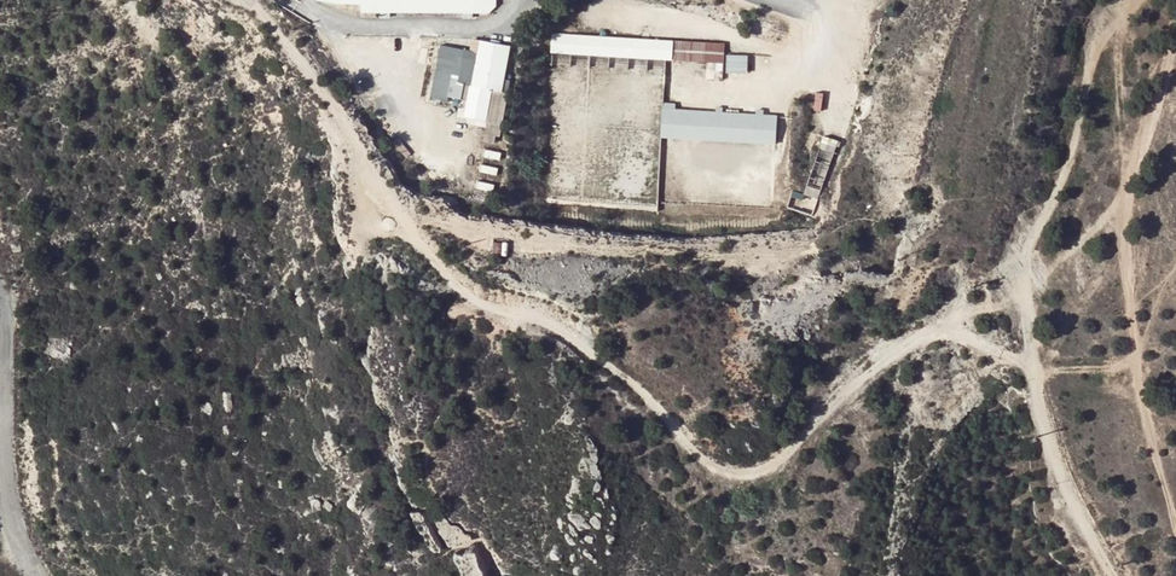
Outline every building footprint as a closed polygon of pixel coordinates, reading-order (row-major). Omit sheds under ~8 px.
[(338,3),(360,3),(360,12),(488,13),(495,6),(495,0),(320,0),(338,3)] [(667,40),(552,34),(551,52),(666,58),(666,54),(667,40)] [(724,61),(724,43),(667,40),(666,54),(672,54),(672,59),(724,61)] [(478,52),(440,44),(429,99),(447,102),(448,96),(460,98),(463,83),(470,85),(491,89),(507,92),(514,59),(484,53),(478,52)] [(479,44),(478,52),(484,53),(486,45),(479,44)] [(729,71),(751,71),(751,53),(729,53),(729,71)] [(463,83),(460,98),(467,100),(470,85),(463,83)] [(501,124),(507,92),(491,89),(485,121),(491,122),(501,124)] [(661,136),(776,144),(778,116),(763,115),(755,115),(724,113),(715,112),(674,109),(663,109),(661,136)] [(499,134),(501,124),(491,122),(489,132),(487,140),(492,141),(494,133),(499,134)] [(838,141),(823,136),(819,148),(834,153),(838,141)] [(821,191),(806,185),(803,195),(817,200),(821,191)] [(501,243),(493,242),(492,252),(500,253),(501,243)] [(480,549),(461,555),(468,575),(489,575),(480,549)]
